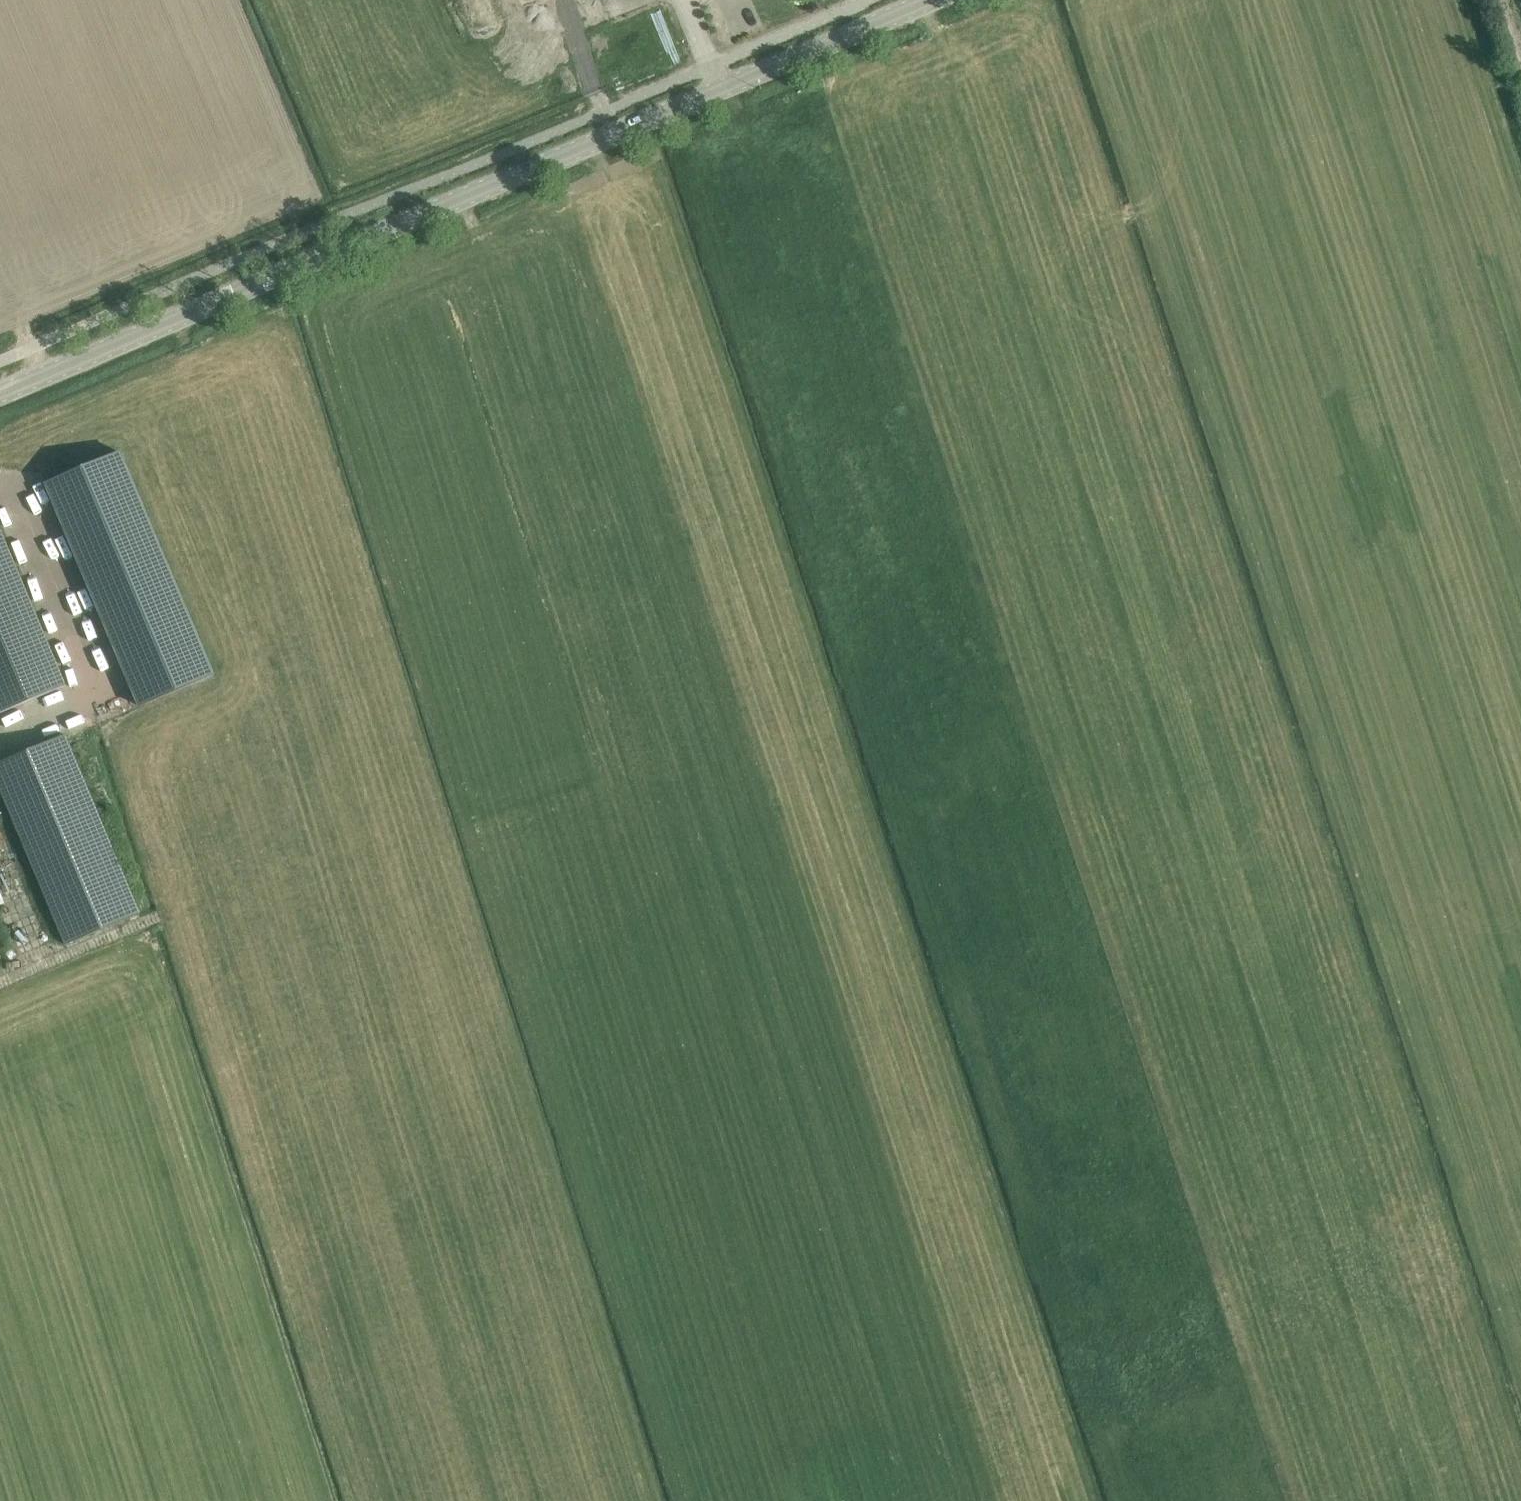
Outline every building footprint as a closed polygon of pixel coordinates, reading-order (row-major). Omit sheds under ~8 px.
[(120,452),(46,483),(76,556),(139,705),(158,697),(214,674),(120,452)] [(66,685),(37,616),(0,528),(0,713),(66,685)] [(65,734),(0,761),(0,788),(66,945),(140,912),(65,734)]
